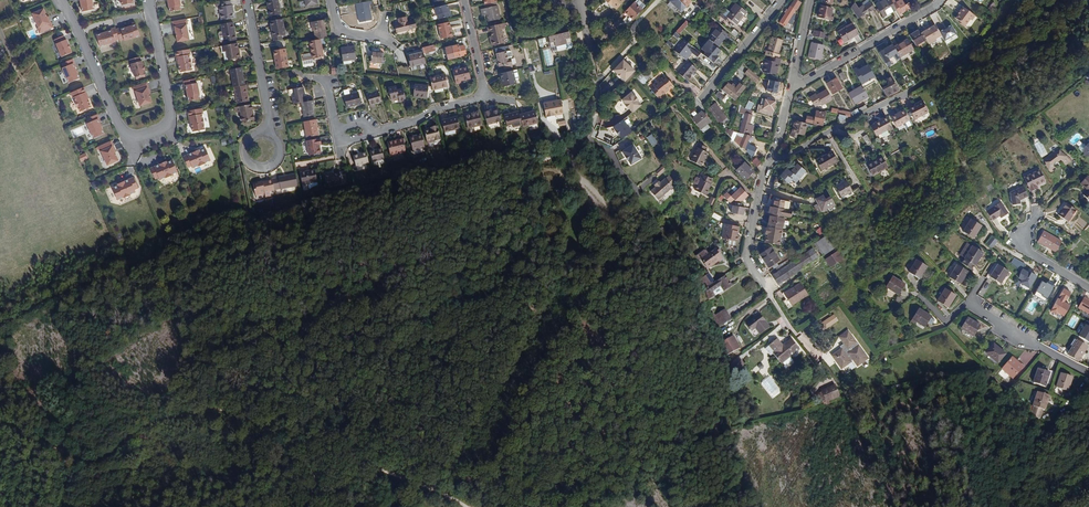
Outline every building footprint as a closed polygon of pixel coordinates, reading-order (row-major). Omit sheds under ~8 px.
[(79,2),(80,1),(82,13),(94,10),(92,0),(78,0),(79,2)] [(167,2),(168,1),(168,3),(169,7),(170,13),(182,11),(180,0),(166,0),(167,2)] [(281,14),(278,0),(271,0),(267,1),(268,7),(270,7),(271,16),(281,14)] [(545,6),(546,9),(549,12),(553,16),(558,19),(564,22),(567,12),(562,11),(559,8),(556,5),(553,2),(553,0),(543,0),(545,6)] [(633,19),(645,6),(640,1),(641,0),(635,0),(626,10),(629,13),(627,14),(633,19)] [(674,4),(681,10),(686,5),(681,0),(678,0),(674,4)] [(874,8),(870,0),(869,0),(863,4),(859,7),(855,2),(851,6),(859,17),(860,15),(862,17),(864,15),(863,13),(866,11),(868,13),(874,8)] [(897,9),(892,1),(891,0),(883,0),(876,4),(884,17),(897,9)] [(911,7),(909,3),(905,5),(903,0),(899,0),(896,1),(896,0),(893,0),(892,1),(897,9),(899,14),(911,7)] [(233,12),(234,11),(233,5),(231,5),(230,1),(221,3),(222,7),(220,7),(222,20),(234,18),(233,13),(233,12)] [(360,22),(372,20),(369,5),(373,4),(372,1),(356,4),(360,22)] [(728,16),(737,24),(747,11),(736,2),(726,15),(728,16)] [(488,22),(501,19),(498,6),(497,6),(496,3),(485,5),(485,9),(481,10),(483,16),(487,15),(488,22)] [(438,20),(450,17),(449,13),(448,12),(447,5),(435,8),(436,15),(437,15),(438,20)] [(780,21),(785,25),(796,8),(791,5),(780,21)] [(818,16),(830,18),(833,8),(820,5),(818,16)] [(960,22),(969,29),(978,16),(964,6),(960,11),(961,11),(959,13),(956,18),(961,21),(960,22)] [(40,34),(53,28),(50,20),(49,21),(44,9),(33,14),(39,29),(38,29),(40,34)] [(720,15),(726,20),(728,16),(726,15),(722,12),(720,15)] [(409,30),(417,28),(415,21),(408,23),(406,18),(399,20),(400,24),(396,25),(398,33),(409,30)] [(187,19),(173,22),(174,31),(176,31),(178,43),(190,40),(187,25),(188,25),(187,19)] [(281,36),(286,35),(283,19),(271,21),(274,37),(281,36)] [(676,31),(678,33),(689,22),(686,19),(676,31)] [(320,39),(327,38),(324,20),(311,23),(313,32),(314,31),(316,40),(320,39)] [(233,31),(235,31),(233,22),(221,24),(223,33),(220,34),(219,35),(220,42),(222,43),(235,41),(233,31)] [(444,39),(452,37),(452,34),(455,33),(454,29),(451,30),(449,22),(438,25),(439,30),(442,29),(444,39)] [(492,46),(505,43),(502,29),(505,28),(504,23),(488,27),(489,32),(491,32),(492,37),(492,40),(491,41),(492,46)] [(778,31),(780,28),(774,23),(771,26),(776,30),(778,31)] [(844,41),(858,33),(852,23),(838,31),(844,41)] [(952,23),(940,30),(942,34),(945,40),(947,43),(951,41),(949,37),(957,33),(952,23)] [(922,32),(926,39),(929,44),(937,39),(936,38),(942,34),(940,30),(936,24),(922,32)] [(125,41),(140,36),(137,25),(126,28),(125,27),(116,30),(120,40),(120,41),(124,40),(125,41)] [(714,42),(718,45),(728,33),(718,25),(708,38),(709,38),(714,42)] [(116,30),(116,28),(107,31),(108,32),(97,36),(100,47),(116,42),(115,41),(120,40),(116,30)] [(926,39),(922,32),(920,28),(910,34),(916,44),(926,39)] [(552,48),(571,44),(568,33),(548,37),(550,48),(552,48)] [(64,36),(54,40),(62,58),(72,53),(67,40),(66,41),(64,36)] [(768,51),(778,54),(783,39),(773,36),(768,51)] [(718,57),(716,56),(721,49),(713,43),(714,42),(709,38),(701,47),(706,51),(704,54),(714,62),(718,57)] [(898,53),(900,56),(914,48),(908,38),(894,46),(898,53)] [(303,67),(314,65),(313,59),(324,57),(320,39),(316,40),(310,42),(312,52),(301,54),(303,67)] [(679,52),(686,58),(695,47),(685,39),(677,48),(680,50),(679,52)] [(809,56),(820,59),(824,44),(812,42),(809,56)] [(229,61),(240,58),(239,52),(237,43),(222,46),(223,52),(227,52),(229,61)] [(887,59),(898,53),(894,46),(892,43),(882,49),(887,59)] [(552,48),(553,53),(572,49),(571,44),(552,48)] [(424,53),(436,51),(434,45),(423,48),(424,53)] [(451,59),(466,56),(464,46),(458,47),(458,46),(449,48),(451,59)] [(352,60),(357,59),(355,47),(341,49),(343,61),(344,61),(352,60)] [(277,69),(289,67),(285,49),(274,51),(277,69)] [(546,67),(554,65),(551,49),(544,50),(546,67)] [(190,50),(176,52),(177,61),(178,61),(179,64),(181,73),(193,71),(192,65),(191,59),(190,60),(190,55),(191,55),(190,50)] [(371,63),(381,64),(383,52),(372,51),(371,63)] [(509,66),(513,65),(511,59),(513,57),(512,52),(510,51),(507,52),(497,54),(499,67),(504,66),(505,70),(509,69),(509,66)] [(426,63),(426,62),(423,52),(408,56),(411,67),(426,63)] [(140,57),(130,60),(135,78),(146,75),(142,62),(141,62),(140,57)] [(623,58),(612,69),(621,77),(622,76),(626,80),(636,69),(623,58)] [(763,71),(776,74),(779,62),(770,60),(765,59),(763,71)] [(62,69),(69,84),(80,79),(78,74),(76,70),(75,68),(77,68),(73,60),(62,64),(64,68),(62,69)] [(687,79),(690,76),(697,67),(687,60),(678,72),(687,79)] [(907,75),(910,73),(904,63),(901,65),(907,75)] [(876,77),(869,65),(859,70),(857,68),(853,70),(863,85),(876,77)] [(744,70),(748,75),(752,70),(748,67),(747,66),(744,70)] [(462,81),(471,79),(468,67),(453,71),(456,84),(463,83),(462,81)] [(244,86),(245,86),(243,77),(242,77),(240,68),(230,70),(234,88),(244,86)] [(752,70),(748,75),(756,80),(758,75),(752,70)] [(503,87),(515,84),(514,80),(512,71),(500,74),(501,79),(503,87)] [(668,87),(672,84),(665,74),(653,84),(655,86),(651,88),(658,97),(666,91),(665,90),(668,87)] [(433,90),(448,87),(444,75),(430,78),(433,90)] [(887,95),(899,88),(892,75),(886,78),(889,82),(887,82),(889,85),(882,88),(887,95)] [(833,92),(842,87),(837,76),(827,82),(833,92)] [(196,79),(184,82),(186,91),(187,90),(189,102),(201,100),(198,84),(197,84),(196,79)] [(780,82),(770,80),(767,91),(777,93),(780,82)] [(731,85),(728,82),(722,89),(735,100),(745,87),(739,82),(737,86),(733,83),(731,85)] [(147,83),(133,87),(135,92),(136,92),(141,107),(152,103),(149,91),(150,91),(147,83)] [(413,97),(427,98),(428,86),(415,85),(413,97)] [(247,93),(246,93),(244,86),(234,88),(238,104),(249,101),(247,93)] [(855,103),(868,95),(868,94),(863,86),(855,91),(854,90),(849,92),(855,103)] [(400,102),(407,100),(404,89),(397,91),(396,87),(389,88),(391,100),(399,99),(400,102)] [(876,99),(883,95),(879,87),(871,91),(872,92),(868,94),(868,95),(872,101),(876,99)] [(84,88),(71,93),(73,98),(74,98),(76,102),(75,102),(78,108),(78,107),(80,112),(91,108),(88,99),(87,96),(88,96),(84,88)] [(302,103),(303,103),(301,95),(305,94),(304,88),(290,90),(291,96),(292,96),(293,104),(302,103)] [(693,97),(696,94),(691,88),(688,91),(693,97)] [(822,104),(832,98),(827,89),(817,95),(816,93),(811,96),(816,105),(821,102),(822,104)] [(722,99),(725,96),(718,91),(716,94),(722,99)] [(375,103),(381,102),(379,92),(367,95),(370,105),(375,103)] [(631,92),(622,99),(625,103),(624,104),(627,108),(628,108),(631,112),(640,105),(637,101),(638,101),(635,96),(634,97),(631,92)] [(347,108),(361,104),(358,93),(344,96),(347,108)] [(763,108),(774,110),(776,99),(771,98),(770,101),(765,100),(763,108)] [(925,110),(926,110),(919,99),(915,101),(915,103),(913,104),(907,107),(912,117),(925,110)] [(304,117),(315,115),(313,106),(314,106),(313,101),(303,103),(302,103),(304,117)] [(544,104),(546,118),(556,116),(555,115),(564,113),(562,103),(561,101),(544,104)] [(726,122),(729,119),(715,102),(708,109),(720,123),(724,120),(726,122)] [(624,104),(618,108),(621,113),(627,108),(624,104)] [(243,122),(254,120),(251,105),(235,108),(236,113),(241,112),(243,122)] [(754,125),(749,124),(753,109),(750,108),(745,107),(744,112),(746,113),(741,129),(742,129),(742,132),(750,134),(751,132),(752,132),(754,125)] [(890,115),(896,125),(908,118),(902,108),(890,115)] [(203,109),(189,112),(190,120),(191,120),(192,123),(194,132),(206,130),(205,125),(205,124),(204,119),(203,119),(203,114),(204,114),(203,109)] [(813,122),(823,124),(826,112),(816,109),(813,122)] [(701,128),(710,121),(702,110),(693,118),(701,128)] [(468,129),(483,125),(479,111),(471,113),(472,115),(470,116),(469,115),(465,116),(468,129)] [(502,122),(501,121),(499,112),(491,114),(490,112),(485,113),(487,125),(502,122)] [(513,127),(523,125),(520,115),(520,112),(511,115),(510,114),(504,116),(507,126),(513,124),(513,127)] [(523,127),(538,123),(535,112),(526,114),(526,113),(520,115),(523,125),(523,127)] [(836,123),(847,118),(847,115),(838,113),(836,123)] [(87,124),(93,139),(104,134),(102,129),(101,125),(100,124),(101,123),(98,115),(87,120),(88,124),(87,124)] [(870,124),(875,133),(887,127),(888,129),(893,127),(886,115),(870,124)] [(455,129),(460,128),(457,117),(442,121),(445,134),(448,135),(456,133),(455,129)] [(635,133),(626,119),(614,127),(624,141),(635,133)] [(798,133),(804,134),(806,122),(794,119),(791,135),(797,136),(798,133)] [(307,138),(317,136),(316,128),(317,128),(316,120),(304,122),(307,138)] [(435,142),(441,140),(438,127),(431,128),(431,130),(425,132),(427,142),(434,140),(435,142)] [(739,144),(745,147),(750,134),(742,132),(741,132),(737,142),(740,143),(739,144)] [(651,144),(656,141),(652,134),(647,137),(651,144)] [(867,134),(862,137),(868,145),(873,141),(867,134)] [(412,150),(425,147),(422,136),(415,138),(415,137),(410,138),(412,150)] [(319,149),(318,145),(321,144),(320,139),(306,141),(309,155),(321,153),(320,148),(319,149)] [(391,156),(406,152),(403,140),(388,143),(391,156)] [(111,141),(98,147),(100,152),(101,152),(108,166),(119,161),(115,153),(114,150),(115,150),(111,141)] [(1040,141),(1035,143),(1042,155),(1046,152),(1040,141)] [(1087,145),(1083,142),(1079,146),(1079,147),(1083,151),(1084,151),(1084,155),(1088,155),(1088,142),(1087,145)] [(691,160),(701,165),(708,151),(704,149),(706,146),(699,143),(691,160)] [(631,145),(621,151),(624,156),(625,157),(626,157),(627,159),(626,159),(627,161),(630,165),(640,158),(631,145)] [(211,161),(206,149),(200,152),(197,154),(196,152),(184,158),(189,168),(192,167),(194,169),(199,167),(200,167),(206,164),(205,164),(211,161)] [(373,162),(384,159),(382,149),(370,152),(373,162)] [(1064,165),(1071,160),(1066,156),(1067,156),(1059,149),(1054,152),(1054,151),(1043,159),(1046,163),(1045,164),(1048,169),(1050,172),(1051,171),(1051,172),(1056,168),(1054,166),(1052,164),(1053,161),(1058,157),(1063,161),(1062,162),(1064,165)] [(816,159),(821,169),(837,160),(832,150),(825,154),(826,155),(820,159),(819,157),(816,159)] [(78,156),(80,162),(88,159),(86,153),(78,156)] [(356,166),(369,163),(366,153),(361,154),(361,155),(353,156),(356,166)] [(873,173),(887,165),(881,156),(867,163),(873,173)] [(752,161),(757,166),(761,162),(756,157),(752,161)] [(178,172),(173,160),(167,163),(163,164),(163,163),(151,168),(155,179),(159,177),(160,180),(166,177),(166,178),(172,175),(178,172)] [(745,179),(753,171),(745,161),(736,169),(745,179)] [(792,178),(796,182),(806,170),(797,163),(791,170),(787,167),(780,175),(788,182),(792,178)] [(662,165),(655,171),(658,175),(665,169),(662,165)] [(1030,190),(1037,187),(1036,185),(1045,181),(1040,169),(1024,177),(1030,190)] [(316,186),(317,184),(315,171),(300,174),(302,185),(309,184),(310,189),(313,187),(316,186)] [(710,183),(712,178),(702,172),(699,178),(700,178),(695,189),(706,194),(711,183),(710,183)] [(327,187),(342,184),(340,174),(330,176),(330,174),(324,175),(327,187)] [(675,183),(669,174),(665,178),(665,177),(660,182),(659,181),(655,185),(656,186),(650,190),(658,199),(658,198),(660,198),(663,196),(663,194),(673,186),(672,186),(675,183)] [(281,189),(298,186),(295,175),(279,178),(272,179),(274,190),(281,189)] [(1088,200),(1088,177),(1087,175),(1080,182),(1087,189),(1082,194),(1088,200)] [(134,178),(122,183),(122,184),(119,186),(113,188),(118,200),(124,198),(130,196),(130,195),(136,193),(135,190),(138,189),(134,178)] [(93,190),(99,187),(96,180),(90,183),(93,190)] [(270,192),(273,191),(270,180),(267,180),(268,182),(263,183),(262,182),(253,184),(256,196),(265,194),(266,197),(271,196),(270,192)] [(841,196),(852,190),(846,180),(835,185),(841,196)] [(1020,202),(1020,199),(1028,195),(1023,185),(1009,192),(1011,204),(1020,202)] [(728,191),(723,195),(727,198),(731,201),(734,198),(736,200),(743,200),(748,194),(741,186),(731,195),(728,191)] [(838,204),(833,194),(828,197),(825,193),(817,198),(824,211),(838,204)] [(708,202),(713,204),(716,198),(711,195),(708,202)] [(784,214),(791,216),(792,209),(782,207),(784,199),(775,197),(773,206),(770,205),(769,211),(770,212),(770,214),(784,217),(784,214)] [(1000,216),(1007,212),(1000,201),(986,210),(992,219),(999,214),(1000,216)] [(1058,214),(1067,221),(1076,209),(1066,202),(1058,214)] [(733,204),(731,211),(743,213),(745,206),(733,204)] [(719,221),(722,217),(714,212),(712,216),(719,221)] [(768,226),(782,229),(784,217),(770,214),(768,226)] [(963,230),(973,237),(981,224),(971,218),(963,230)] [(740,235),(738,234),(739,225),(725,223),(722,237),(739,240),(740,235)] [(768,226),(766,226),(765,233),(767,233),(769,233),(769,236),(766,235),(765,241),(779,244),(782,229),(768,226)] [(1055,251),(1061,241),(1043,230),(1037,241),(1055,251)] [(814,242),(821,254),(834,245),(827,234),(814,242)] [(992,235),(986,243),(992,248),(999,240),(992,235)] [(1070,244),(1073,246),(1079,239),(1077,237),(1070,244)] [(1064,250),(1067,253),(1073,247),(1073,246),(1070,244),(1064,250)] [(974,263),(974,264),(982,251),(972,245),(969,249),(964,246),(959,254),(964,257),(961,262),(969,267),(970,269),(974,263)] [(718,260),(722,257),(718,252),(721,250),(717,246),(711,250),(718,260)] [(768,266),(779,259),(770,247),(760,254),(768,266)] [(794,278),(792,274),(819,257),(812,247),(771,274),(778,283),(780,287),(794,278)] [(712,264),(718,260),(711,250),(705,254),(712,264)] [(825,260),(826,261),(839,252),(837,250),(826,257),(827,259),(825,260)] [(826,261),(829,265),(842,257),(839,252),(826,261)] [(708,267),(712,264),(705,254),(701,257),(708,267)] [(1022,270),(1023,267),(1026,263),(1014,257),(1012,261),(1022,270)] [(908,271),(919,278),(927,265),(916,258),(908,271)] [(948,276),(959,283),(968,270),(957,263),(948,276)] [(989,276),(1000,282),(1008,270),(997,263),(989,276)] [(1030,271),(1023,267),(1022,270),(1018,277),(1021,279),(1020,282),(1032,289),(1040,275),(1031,270),(1030,271)] [(707,284),(714,279),(711,275),(708,278),(705,274),(701,277),(707,284)] [(715,293),(724,288),(731,283),(725,274),(704,288),(708,297),(715,293)] [(885,285),(898,293),(904,283),(892,275),(885,285)] [(1056,287),(1044,280),(1035,295),(1048,302),(1056,287)] [(791,304),(801,297),(794,285),(784,292),(791,304)] [(937,300),(947,307),(956,294),(945,287),(937,300)] [(1073,292),(1065,288),(1061,296),(1063,297),(1061,299),(1059,297),(1052,309),(1059,313),(1060,312),(1066,316),(1072,305),(1066,301),(1068,298),(1069,298),(1073,292)] [(1085,298),(1079,308),(1088,314),(1088,301),(1085,298)] [(931,316),(931,315),(918,307),(912,318),(916,321),(924,326),(927,321),(930,323),(932,323),(934,319),(933,318),(933,317),(931,316)] [(720,319),(729,314),(726,309),(717,314),(719,319),(720,319)] [(761,333),(770,326),(760,313),(747,324),(752,331),(756,329),(761,333)] [(839,321),(834,314),(824,321),(829,328),(839,321)] [(961,326),(973,335),(980,324),(967,316),(961,326)] [(1087,325),(1080,336),(1088,341),(1088,326),(1087,325)] [(870,358),(848,330),(839,336),(844,343),(840,346),(841,348),(832,355),(842,368),(854,360),(858,366),(870,358)] [(730,351),(740,346),(733,334),(723,339),(730,351)] [(788,355),(789,357),(799,348),(791,337),(783,343),(774,350),(772,352),(780,361),(788,355)] [(774,350),(783,343),(778,338),(769,345),(774,350)] [(1067,354),(1077,361),(1086,347),(1073,338),(1069,344),(1072,346),(1067,354)] [(997,362),(1005,352),(993,342),(985,351),(997,362)] [(1001,369),(1012,378),(1022,366),(1015,361),(1016,359),(1012,356),(1001,369)] [(751,369),(755,373),(761,367),(757,363),(751,369)] [(1047,379),(1051,381),(1055,369),(1051,368),(1049,372),(1038,368),(1033,382),(1045,386),(1047,379)] [(749,379),(755,373),(751,369),(745,375),(749,379)] [(1064,390),(1067,391),(1072,376),(1060,373),(1053,394),(1062,396),(1064,390)] [(769,376),(761,382),(774,398),(782,392),(769,376)] [(826,401),(840,395),(835,384),(821,390),(821,391),(816,393),(820,402),(825,400),(826,401)] [(1032,406),(1044,409),(1049,395),(1037,391),(1032,406)]
